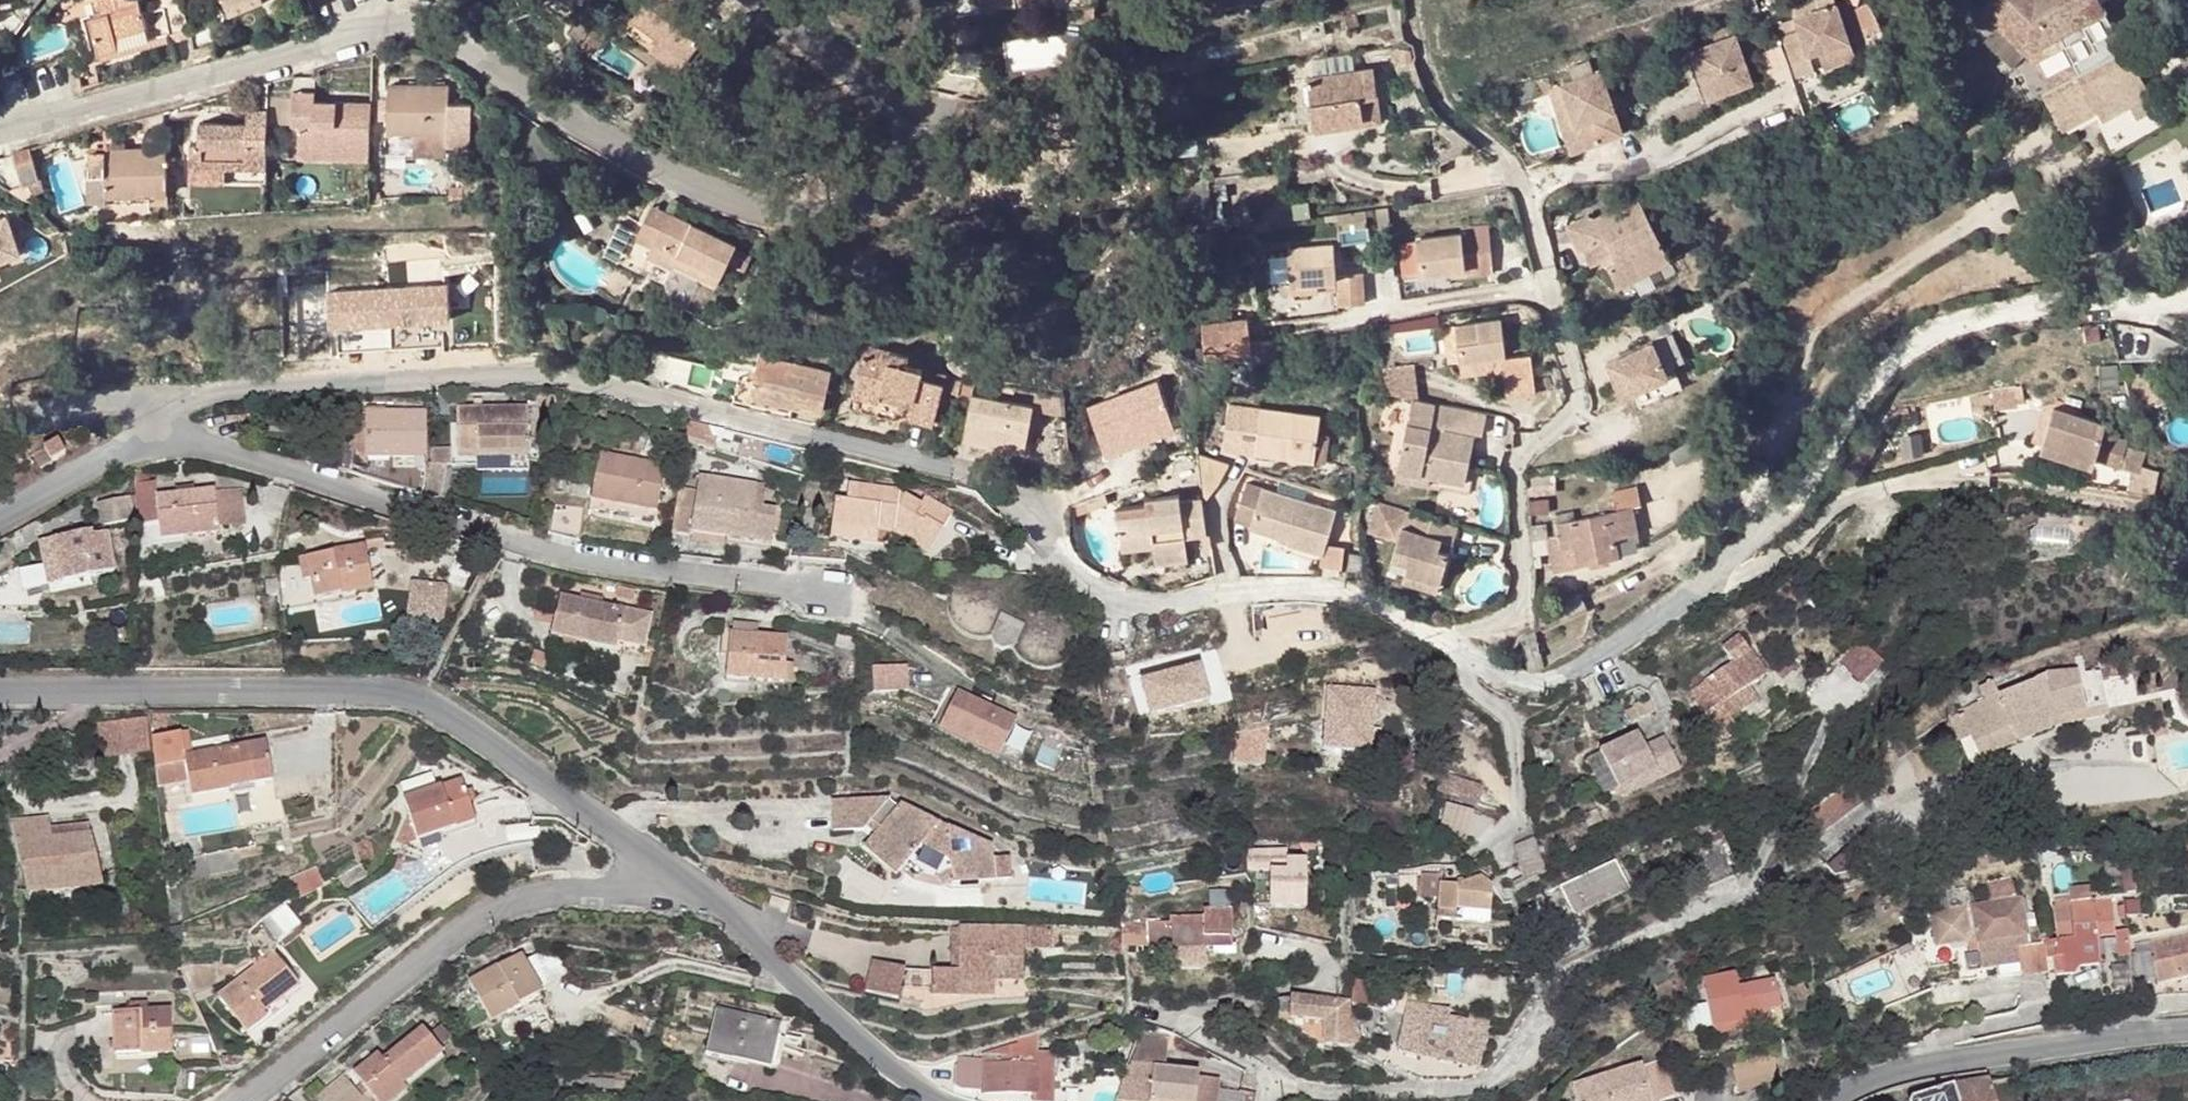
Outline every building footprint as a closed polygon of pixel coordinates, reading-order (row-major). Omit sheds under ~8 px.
[(138,0),(114,0),(117,9),(101,13),(89,17),(101,60),(151,45),(149,40),(138,0)] [(114,0),(98,0),(97,0),(101,13),(117,9),(114,0)] [(226,5),(229,14),(264,0),(240,0),(226,5)] [(681,0),(647,0),(625,29),(651,49),(660,38),(676,51),(668,62),(687,75),(698,61),(690,55),(702,41),(695,35),(707,19),(681,0)] [(2131,105),(2152,94),(2127,47),(2125,48),(2105,12),(2107,11),(2101,0),(1988,0),(1980,8),(2028,53),(2031,52),(2050,88),(2043,92),(2063,129),(2098,111),(2103,120),(2131,105)] [(1869,2),(1856,8),(1868,33),(1881,27),(1869,2)] [(1836,4),(1778,25),(1792,64),(1809,58),(1808,56),(1823,50),(1849,40),(1836,4)] [(189,30),(182,5),(163,9),(170,33),(171,39),(172,43),(191,37),(189,30)] [(605,32),(594,25),(582,43),(592,51),(605,32)] [(171,39),(170,33),(149,40),(151,45),(171,39)] [(1754,82),(1736,35),(1691,51),(1699,72),(1712,68),(1722,94),(1754,82)] [(676,51),(660,38),(651,49),(668,62),(676,51)] [(1857,58),(1849,40),(1823,50),(1830,67),(1857,58)] [(1409,48),(1390,52),(1392,61),(1401,64),(1412,62),(1409,48)] [(1722,94),(1712,68),(1699,72),(1691,51),(1685,54),(1702,101),(1722,94)] [(1352,54),(1312,62),(1314,77),(1354,71),(1352,54)] [(1314,77),(1308,78),(1314,126),(1364,119),(1360,97),(1378,94),(1374,69),(1354,71),(1314,77)] [(1625,132),(1602,69),(1554,87),(1561,105),(1569,103),(1577,125),(1572,127),(1579,148),(1625,132)] [(1535,80),(1520,83),(1514,85),(1503,89),(1508,105),(1549,90),(1549,89),(1552,87),(1549,77),(1535,80)] [(448,133),(449,86),(388,84),(388,99),(380,99),(380,118),(387,118),(387,132),(448,133)] [(1569,103),(1561,105),(1554,87),(1552,87),(1549,89),(1571,151),(1579,148),(1572,127),(1577,125),(1569,103)] [(315,91),(293,91),(293,108),(305,108),(305,103),(314,103),(315,101),(315,91)] [(1364,119),(1314,126),(1315,132),(1383,123),(1378,94),(1360,97),(1364,119)] [(2131,105),(2137,116),(2158,105),(2152,94),(2131,105)] [(371,102),(315,101),(314,103),(305,103),(305,108),(293,108),(293,123),(299,124),(299,144),(337,145),(371,146),(371,102)] [(248,123),(199,123),(199,144),(190,143),(190,181),(266,183),(267,109),(248,109),(248,123)] [(448,138),(387,136),(387,155),(448,156),(448,138)] [(337,145),(299,144),(293,144),(292,145),(290,145),(289,147),(289,148),(288,158),(337,159),(337,145)] [(371,146),(337,145),(337,159),(370,160),(371,146)] [(39,179),(30,147),(4,155),(6,163),(15,160),(22,184),(28,182),(39,179)] [(165,148),(105,149),(105,153),(90,153),(89,174),(88,175),(88,199),(100,199),(100,201),(108,201),(107,195),(168,193),(166,157),(165,148)] [(184,165),(185,157),(166,157),(167,166),(184,165)] [(1207,178),(1167,189),(1173,225),(1213,220),(1207,178)] [(43,190),(39,179),(28,182),(34,193),(43,190)] [(464,199),(463,188),(450,189),(450,200),(464,199)] [(168,193),(107,195),(108,201),(168,199),(168,193)] [(1669,260),(1638,197),(1592,220),(1589,215),(1566,227),(1579,251),(1584,248),(1593,265),(1604,259),(1611,255),(1615,262),(1608,266),(1619,287),(1669,260)] [(1293,203),(1296,217),(1312,213),(1309,199),(1293,203)] [(737,244),(653,204),(640,233),(654,240),(655,241),(648,253),(672,265),(674,263),(679,251),(723,272),(728,261),(745,269),(752,257),(735,248),(737,244)] [(0,213),(0,259),(21,250),(5,210),(0,213)] [(654,240),(640,233),(619,222),(605,251),(633,265),(642,269),(646,271),(653,274),(666,280),(673,265),(672,265),(648,253),(654,240)] [(1492,253),(1489,224),(1461,227),(1461,234),(1464,256),(1492,253)] [(1461,234),(1416,239),(1420,275),(1466,270),(1466,275),(1493,273),(1492,253),(1464,256),(1461,234)] [(1336,276),(1334,243),(1288,247),(1292,292),(1318,290),(1318,282),(1337,280),(1339,306),(1364,304),(1362,273),(1336,276)] [(723,272),(679,251),(674,263),(717,284),(723,272)] [(1615,262),(1611,255),(1604,259),(1608,266),(1615,262)] [(1271,280),(1286,280),(1286,256),(1271,256),(1271,280)] [(1381,278),(1380,266),(1368,267),(1369,278),(1381,278)] [(322,288),(324,326),(449,321),(447,282),(322,288)] [(1622,315),(1623,325),(1645,323),(1644,312),(1622,315)] [(1248,318),(1203,323),(1207,359),(1252,354),(1253,361),(1281,357),(1278,338),(1251,341),(1248,318)] [(1501,319),(1477,322),(1456,326),(1459,350),(1460,361),(1501,356),(1503,371),(1506,397),(1536,394),(1531,355),(1507,358),(1501,319)] [(1459,350),(1456,326),(1442,328),(1445,352),(1459,350)] [(1669,376),(1653,341),(1607,362),(1623,396),(1634,391),(1641,406),(1641,405),(1642,406),(1682,388),(1682,387),(1683,387),(1676,372),(1669,376)] [(922,371),(907,367),(909,360),(864,348),(848,408),(896,420),(898,413),(903,414),(907,399),(915,401),(911,417),(934,423),(943,384),(921,378),(922,371)] [(760,354),(751,395),(823,410),(832,371),(760,354)] [(1501,356),(1460,361),(1463,376),(1503,371),(1501,356)] [(671,361),(649,357),(644,383),(665,388),(671,361)] [(1414,365),(1384,368),(1387,393),(1412,397),(1419,398),(1414,365)] [(945,377),(922,371),(921,378),(943,384),(945,377)] [(959,394),(971,398),(972,394),(975,382),(963,379),(959,394)] [(1065,396),(1045,391),(1042,410),(1066,414),(1065,396)] [(559,394),(540,392),(539,403),(557,405),(559,395),(559,394)] [(1033,406),(972,394),(971,398),(963,440),(995,446),(997,438),(1026,444),(1033,406)] [(1474,437),(1431,428),(1432,424),(1483,434),(1487,414),(1413,399),(1408,422),(1399,469),(1465,482),(1474,437)] [(528,405),(456,407),(457,454),(477,454),(529,453),(528,405)] [(1320,417),(1228,407),(1223,450),(1315,461),(1318,434),(1320,417)] [(2106,424),(2054,407),(2043,444),(2095,461),(2096,458),(2139,473),(2146,452),(2127,446),(2128,441),(2103,433),(2106,424)] [(426,410),(366,410),(366,412),(352,412),(351,435),(351,456),(365,456),(393,456),(426,456),(426,410)] [(708,426),(689,421),(687,435),(705,439),(708,426)] [(1711,427),(1667,449),(1675,465),(1719,443),(1711,427)] [(1327,463),(1330,436),(1318,434),(1315,461),(1327,463)] [(1026,444),(997,438),(995,446),(1025,452),(1026,444)] [(33,454),(40,467),(65,454),(57,441),(33,454)] [(451,450),(429,451),(430,465),(428,465),(424,496),(442,500),(446,466),(452,466),(451,450)] [(1119,461),(1115,450),(1102,456),(1106,465),(1093,471),(1088,472),(1090,479),(1094,489),(1115,483),(1130,476),(1122,459),(1119,461)] [(529,453),(477,454),(478,471),(493,471),(529,469),(529,453)] [(665,466),(599,454),(591,499),(656,512),(665,466)] [(425,470),(426,456),(393,456),(393,468),(425,470)] [(1229,465),(1199,457),(1206,500),(1218,485),(1229,465)] [(150,481),(149,467),(147,468),(135,472),(135,481),(150,481)] [(1430,476),(1399,469),(1396,479),(1429,485),(1430,476)] [(762,508),(765,486),(699,475),(697,490),(679,487),(672,531),(762,543),(765,525),(773,527),(775,510),(762,508)] [(156,495),(155,481),(150,481),(135,481),(135,498),(156,495)] [(855,501),(857,484),(849,483),(847,500),(855,501)] [(952,513),(925,496),(920,504),(899,492),(900,490),(857,484),(855,501),(847,500),(835,499),(831,524),(878,530),(893,532),(928,552),(943,528),(952,513)] [(1336,511),(1246,484),(1235,521),(1251,526),(1251,529),(1290,541),(1289,545),(1324,555),(1327,544),(1336,511)] [(1556,484),(1528,486),(1529,496),(1557,494),(1556,484)] [(1638,487),(1612,493),(1613,500),(1598,503),(1601,515),(1556,524),(1559,535),(1548,537),(1546,523),(1532,526),(1535,553),(1550,552),(1554,569),(1619,555),(1614,537),(1638,532),(1632,508),(1642,505),(1638,487)] [(156,495),(135,498),(135,528),(159,525),(160,539),(219,533),(214,490),(156,495)] [(1180,496),(1146,500),(1146,505),(1116,509),(1122,551),(1153,547),(1152,543),(1185,538),(1202,535),(1207,535),(1202,498),(1180,501),(1180,496)] [(656,512),(591,499),(588,515),(653,527),(656,512)] [(1458,526),(1406,509),(1379,500),(1369,529),(1398,539),(1392,556),(1409,561),(1406,569),(1441,580),(1449,551),(1439,548),(1441,540),(1453,543),(1458,526)] [(549,532),(578,540),(583,507),(553,503),(549,532)] [(122,520),(120,506),(100,510),(102,524),(122,520)] [(878,530),(831,524),(831,525),(830,539),(876,545),(878,530)] [(771,544),(773,527),(765,525),(762,543),(771,544)] [(92,535),(91,531),(46,540),(48,551),(55,549),(57,560),(61,583),(90,577),(115,573),(106,533),(92,535)] [(1212,547),(1210,534),(1207,535),(1202,535),(1204,548),(1212,547)] [(1185,538),(1152,543),(1153,547),(1156,565),(1189,561),(1185,538)] [(1343,546),(1327,544),(1324,555),(1320,565),(1339,570),(1343,546)] [(364,545),(298,558),(303,581),(309,579),(313,599),(373,588),(364,545)] [(57,560),(55,549),(48,551),(50,561),(57,560)] [(1409,561),(1392,556),(1390,566),(1406,570),(1406,569),(1409,561)] [(1441,580),(1406,569),(1406,570),(1403,581),(1437,592),(1441,580)] [(1014,621),(1010,619),(1014,605),(1011,592),(1005,581),(994,575),(991,573),(978,571),(962,576),(956,581),(950,588),(948,596),(947,605),(948,617),(953,624),(959,630),(965,635),(973,638),(982,639),(991,637),(994,648),(1002,651),(1012,649),(1020,661),(1031,669),(1038,671),(1050,670),(1056,668),(1066,662),(1073,654),(1075,649),(1077,637),(1075,625),(1073,622),(1071,617),(1061,609),(1054,605),(1042,603),(1030,607),(1019,614),(1014,621)] [(90,577),(61,583),(63,590),(66,590),(87,586),(92,585),(90,577)] [(292,577),(276,578),(277,594),(293,592),(292,577)] [(277,594),(276,578),(267,579),(268,595),(277,594)] [(442,621),(447,583),(410,578),(405,617),(442,621)] [(1796,596),(1785,582),(1775,591),(1786,604),(1796,596)] [(635,591),(617,587),(615,598),(633,602),(635,591)] [(651,615),(559,595),(553,626),(551,635),(589,643),(590,638),(617,644),(617,642),(644,648),(651,615)] [(555,612),(536,607),(533,621),(553,626),(555,612)] [(758,623),(732,622),(731,634),(757,636),(758,623)] [(889,624),(885,630),(895,634),(898,627),(889,624)] [(731,634),(729,634),(725,677),(783,682),(786,649),(787,639),(757,636),(731,634)] [(855,638),(836,634),(835,645),(839,646),(855,650),(855,638)] [(1766,674),(1738,636),(1721,648),(1732,663),(1704,683),(1691,691),(1691,692),(1722,740),(1736,730),(1728,718),(1719,704),(1748,686),(1766,674)] [(617,644),(590,638),(589,643),(615,649),(617,644)] [(1883,663),(1860,639),(1837,660),(1861,685),(1883,663)] [(794,649),(795,641),(787,641),(786,649),(794,649)] [(855,650),(839,646),(837,677),(845,677),(845,683),(854,683),(855,650)] [(2097,661),(2045,672),(2034,678),(2034,680),(1960,709),(1961,713),(1950,718),(1959,739),(1970,734),(1973,740),(2011,726),(2014,732),(2057,716),(2107,705),(2097,661)] [(872,666),(872,691),(909,691),(909,666),(872,666)] [(1202,669),(1129,675),(1133,715),(1205,709),(1202,669)] [(1704,683),(1698,675),(1690,681),(1692,685),(1693,686),(1689,688),(1691,691),(1704,683)] [(1757,699),(1748,686),(1719,704),(1728,718),(1757,699)] [(1000,757),(1016,710),(949,687),(933,734),(1000,757)] [(2014,732),(2011,726),(1973,740),(1980,757),(2016,742),(2060,725),(2109,715),(2107,705),(2057,716),(2014,732)] [(1353,725),(1354,716),(1328,715),(1328,724),(1323,724),(1321,749),(1371,751),(1373,728),(1353,725)] [(147,717),(96,723),(100,757),(150,751),(147,717)] [(2167,734),(2164,721),(2152,724),(2154,737),(2167,734)] [(1267,730),(1234,728),(1232,763),(1265,765),(1267,730)] [(1380,752),(1383,728),(1373,728),(1371,751),(1380,752)] [(151,736),(157,787),(188,781),(191,797),(230,789),(230,788),(273,779),(265,741),(191,754),(184,755),(183,747),(189,746),(186,730),(151,736)] [(1644,746),(1637,733),(1599,750),(1618,790),(1656,772),(1659,780),(1679,770),(1663,737),(1644,746)] [(1872,793),(1861,771),(1839,787),(1853,806),(1872,793)] [(432,772),(403,781),(406,792),(436,783),(432,772)] [(1656,772),(1618,790),(1621,798),(1659,780),(1656,772)] [(1482,786),(1443,774),(1437,792),(1477,804),(1482,786)] [(475,821),(462,779),(402,799),(409,818),(416,839),(416,840),(475,821)] [(1853,806),(1839,787),(1793,821),(1807,840),(1853,806)] [(940,821),(900,802),(897,805),(889,798),(890,797),(831,798),(832,831),(862,830),(865,826),(871,820),(879,826),(873,833),(863,846),(895,875),(923,842),(931,832),(948,842),(949,858),(951,878),(952,879),(953,881),(1012,877),(1010,856),(993,857),(991,843),(940,821)] [(1438,830),(1464,838),(1473,809),(1448,800),(1438,830)] [(1602,823),(1596,811),(1588,814),(1594,827),(1602,823)] [(50,828),(49,818),(10,822),(26,894),(103,886),(91,833),(52,837),(50,828)] [(416,839),(409,818),(403,822),(396,841),(396,843),(397,843),(399,844),(416,839)] [(879,826),(871,820),(865,826),(873,833),(879,826)] [(89,824),(50,828),(52,837),(91,833),(89,824)] [(948,842),(931,832),(923,842),(949,858),(948,842)] [(2187,842),(2185,835),(2173,837),(2176,849),(2187,847),(2187,842)] [(1740,874),(1726,837),(1693,850),(1708,887),(1718,883),(1740,874)] [(1540,859),(1534,838),(1522,843),(1527,855),(1529,861),(1540,859)] [(1239,839),(1209,844),(1210,852),(1240,848),(1239,839)] [(1527,855),(1522,843),(1514,847),(1516,857),(1527,855)] [(1286,848),(1247,849),(1248,870),(1286,869),(1286,848)] [(2137,894),(2128,856),(2123,857),(2126,894),(2137,894)] [(1558,921),(1559,923),(1629,890),(1615,860),(1591,871),(1588,865),(1542,887),(1558,921)] [(367,876),(360,865),(337,878),(344,890),(367,876)] [(324,886),(314,867),(285,880),(294,900),(324,886)] [(1417,900),(1434,899),(1433,873),(1415,874),(1417,900)] [(2026,936),(2020,898),(2016,900),(2012,876),(1986,880),(1989,903),(1971,906),(1968,887),(1941,891),(1945,910),(1931,912),(1936,945),(1977,940),(1978,949),(1964,952),(1967,973),(1996,968),(1997,976),(2021,972),(2017,945),(2016,938),(2026,936)] [(1491,887),(1480,877),(1456,887),(1439,885),(1436,920),(1488,925),(1491,887)] [(2089,886),(2068,888),(2069,895),(2070,902),(2090,900),(2091,898),(2089,886)] [(790,901),(771,894),(768,905),(786,911),(790,901)] [(2110,897),(2091,898),(2090,900),(2070,902),(2069,895),(2054,896),(2055,904),(2054,904),(2057,941),(2074,940),(2114,935),(2110,897)] [(298,923),(284,905),(267,918),(262,921),(248,934),(248,943),(262,962),(216,997),(245,1033),(266,1017),(262,1012),(299,985),(274,953),(277,939),(298,923)] [(1203,916),(1169,916),(1169,922),(1148,923),(1148,946),(1232,945),(1232,909),(1203,909),(1203,916)] [(1148,946),(1148,923),(1148,921),(1121,922),(1121,945),(1148,946)] [(1516,926),(1520,936),(1525,934),(1522,924),(1516,926)] [(1024,927),(951,925),(951,949),(958,949),(958,969),(951,969),(931,969),(930,995),(957,996),(957,987),(994,988),(994,979),(1022,979),(1024,927)] [(1052,927),(1024,927),(1024,949),(1053,948),(1052,927)] [(2150,943),(2153,958),(2151,958),(2157,984),(2187,977),(2187,934),(2150,943)] [(2114,935),(2074,940),(2075,955),(2116,950),(2114,935)] [(2048,971),(2048,942),(2017,945),(2021,972),(2048,971)] [(541,992),(519,953),(468,982),(490,1021),(541,992)] [(904,968),(871,960),(863,992),(897,999),(904,968)] [(1737,985),(1734,972),(1702,977),(1707,1002),(1711,1025),(1712,1029),(1744,1023),(1743,1015),(1768,1010),(1781,1008),(1775,978),(1737,985)] [(1379,985),(1354,979),(1351,996),(1352,1000),(1352,1004),(1374,1010),(1379,985)] [(994,988),(957,987),(957,996),(994,996),(994,988)] [(1352,1000),(1290,995),(1289,1018),(1324,1021),(1323,1046),(1347,1048),(1360,1044),(1354,1019),(1352,1004),(1352,1000)] [(147,1010),(147,1001),(130,1001),(130,1010),(147,1010)] [(1447,1019),(1449,1009),(1427,1005),(1410,1001),(1407,1016),(1417,1018),(1415,1026),(1425,1029),(1418,1057),(1477,1069),(1489,1017),(1470,1013),(1468,1022),(1447,1019)] [(1711,1025),(1707,1002),(1684,1007),(1689,1030),(1711,1025)] [(130,1010),(111,1011),(112,1055),(173,1053),(171,1009),(147,1010),(130,1010)] [(781,1024),(715,1009),(704,1054),(725,1059),(727,1051),(773,1061),(781,1024)] [(1768,1010),(1743,1015),(1744,1020),(1769,1015),(1768,1010)] [(1425,1029),(1415,1026),(1417,1018),(1407,1016),(1398,1053),(1418,1057),(1425,1029)] [(1744,1023),(1712,1029),(1713,1034),(1746,1028),(1744,1023)] [(382,1059),(377,1053),(353,1073),(375,1100),(392,1100),(407,1089),(403,1085),(442,1052),(423,1027),(382,1059)] [(1165,1068),(1169,1037),(1141,1033),(1129,1066),(1128,1066),(1116,1100),(1129,1100),(1176,1100),(1177,1098),(1196,1100),(1198,1075),(1198,1071),(1165,1068)] [(1037,1051),(1037,1034),(981,1052),(981,1064),(954,1064),(953,1089),(981,1090),(981,1093),(1037,1093),(1038,1062),(1037,1062),(1037,1051)] [(1053,1048),(1048,1037),(1043,1038),(1040,1041),(1040,1051),(1053,1051),(1053,1048)] [(773,1061),(727,1051),(725,1059),(771,1069),(773,1061)] [(1053,1051),(1040,1051),(1037,1051),(1037,1062),(1038,1062),(1037,1093),(1037,1100),(1051,1100),(1053,1051)] [(1773,1053),(1731,1061),(1736,1087),(1776,1073),(1773,1053)] [(1572,1086),(1577,1100),(1652,1100),(1643,1072),(1641,1065),(1572,1086)] [(1665,1066),(1643,1072),(1652,1100),(1655,1100),(1658,1100),(1656,1091),(1671,1087),(1665,1066)] [(317,1097),(321,1100),(361,1100),(365,1097),(343,1073),(317,1097)] [(1776,1073),(1736,1087),(1738,1093),(1777,1079),(1776,1073)] [(1220,1077),(1198,1075),(1196,1100),(1205,1100),(1218,1100),(1220,1077)] [(1908,1096),(1906,1100),(1992,1100),(1987,1081),(1908,1096)] [(528,1088),(519,1096),(523,1100),(532,1100),(536,1098),(528,1088)]
